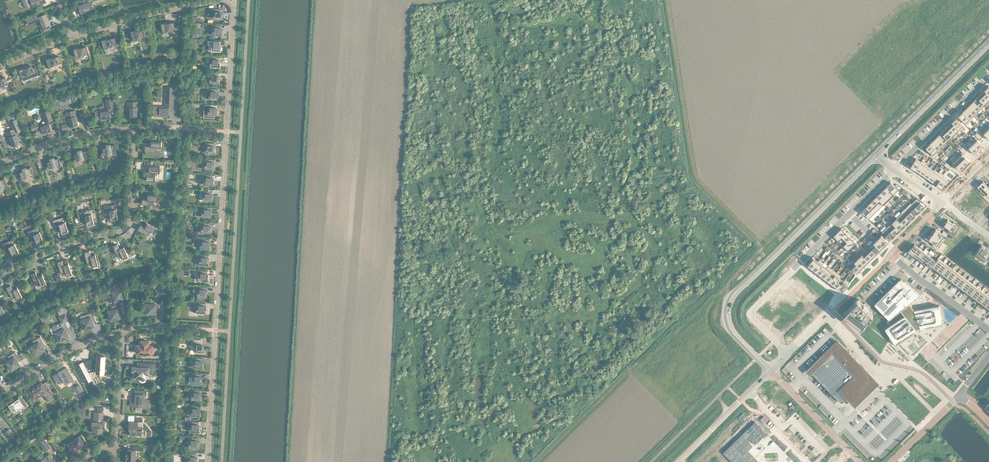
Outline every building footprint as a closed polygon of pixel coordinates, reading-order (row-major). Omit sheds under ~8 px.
[(95,0),(86,0),(83,2),(78,3),(80,10),(93,5),(91,1),(93,0),(93,1),(95,0)] [(212,16),(222,17),(222,12),(221,12),(221,7),(211,6),(211,10),(213,10),(212,16)] [(39,16),(42,24),(49,21),(45,11),(38,14),(37,15),(36,12),(26,16),(28,21),(38,18),(37,17),(39,16)] [(171,27),(175,27),(173,20),(170,21),(170,20),(167,21),(166,21),(165,20),(160,21),(162,30),(162,29),(163,32),(168,31),(167,28),(171,27)] [(212,26),(211,32),(215,32),(215,34),(217,34),(218,33),(221,33),(221,28),(220,28),(220,23),(210,22),(210,26),(212,26)] [(141,35),(145,34),(143,27),(140,28),(140,27),(137,28),(137,29),(135,29),(135,27),(129,29),(132,37),(133,39),(137,38),(136,36),(137,36),(137,35),(141,34),(141,35)] [(112,43),(116,42),(114,35),(111,36),(108,36),(108,37),(107,37),(106,36),(101,37),(103,46),(104,45),(104,48),(108,47),(107,44),(109,44),(112,42),(112,43)] [(208,48),(220,49),(220,44),(219,44),(219,39),(207,38),(207,43),(208,43),(208,48)] [(84,52),(88,51),(86,44),(83,45),(82,45),(79,45),(80,46),(78,46),(78,45),(72,47),(75,55),(81,53),(81,54),(82,54),(84,54),(84,53),(84,52)] [(57,61),(60,60),(58,54),(55,55),(55,54),(52,55),(51,56),(50,54),(45,56),(48,65),(53,62),(57,61)] [(213,66),(216,66),(216,65),(219,65),(219,60),(218,60),(218,55),(208,54),(208,64),(213,64),(213,66)] [(31,75),(38,72),(35,64),(32,65),(31,64),(28,65),(28,64),(25,66),(24,66),(23,65),(18,67),(21,75),(26,73),(27,76),(31,74),(31,75)] [(209,74),(208,80),(212,80),(212,82),(215,82),(215,81),(218,81),(218,76),(217,76),(218,71),(208,70),(207,74),(209,74)] [(168,103),(172,103),(173,85),(165,84),(164,104),(153,103),(153,109),(152,109),(152,110),(153,110),(153,114),(162,114),(162,112),(168,112),(168,103)] [(208,90),(208,96),(211,96),(211,97),(214,98),(214,96),(217,97),(218,92),(216,92),(217,87),(207,86),(206,90),(208,90)] [(980,92),(988,100),(988,93),(984,88),(980,92)] [(977,95),(985,103),(988,100),(988,101),(988,100),(980,92),(977,95)] [(977,95),(973,99),(981,107),(985,103),(977,95)] [(108,107),(113,106),(111,96),(108,96),(108,97),(105,97),(107,108),(103,109),(103,107),(95,108),(96,112),(94,112),(95,114),(94,114),(94,115),(95,115),(95,119),(104,117),(104,116),(110,115),(109,108),(108,107)] [(136,108),(137,108),(137,99),(133,99),(132,99),(130,99),(130,101),(127,101),(127,109),(129,109),(129,115),(136,114),(136,108)] [(973,99),(970,102),(977,110),(981,107),(973,99)] [(204,114),(210,115),(213,115),(213,112),(216,113),(217,108),(215,108),(216,103),(204,102),(204,114)] [(970,102),(966,106),(974,114),(977,110),(970,102)] [(966,106),(962,109),(971,118),(970,117),(974,114),(966,106)] [(52,118),(48,107),(41,109),(44,121),(37,123),(37,122),(34,120),(31,121),(30,124),(31,127),(33,128),(35,128),(35,129),(35,130),(36,130),(37,134),(45,131),(45,130),(51,128),(48,121),(47,119),(52,118)] [(75,117),(76,116),(74,108),(71,109),(71,108),(69,108),(69,109),(64,110),(67,121),(61,122),(62,128),(71,126),(71,124),(76,123),(75,117)] [(962,109),(958,114),(967,123),(971,118),(962,109)] [(10,125),(12,124),(13,127),(11,127),(10,127),(10,128),(8,128),(9,130),(5,131),(8,138),(10,138),(12,143),(18,141),(16,135),(18,134),(16,129),(17,129),(17,130),(21,128),(16,116),(8,119),(10,125)] [(956,116),(952,120),(960,129),(964,125),(956,116)] [(952,120),(948,123),(956,132),(956,131),(955,130),(958,127),(960,129),(952,120)] [(948,123),(944,127),(952,135),(956,132),(948,123)] [(944,127),(941,131),(948,138),(951,134),(952,135),(944,127)] [(941,131),(937,134),(945,142),(944,141),(948,138),(941,131)] [(937,134),(933,138),(941,146),(945,142),(937,134)] [(975,136),(971,140),(980,149),(984,145),(975,136)] [(156,144),(160,144),(160,139),(150,138),(150,143),(144,143),(144,148),(156,149),(156,144)] [(933,138),(930,141),(938,149),(937,148),(940,145),(941,146),(933,138)] [(205,144),(204,150),(208,150),(208,152),(211,152),(211,151),(214,151),(214,146),(213,146),(214,141),(203,140),(203,144),(205,144)] [(972,142),(968,146),(975,153),(980,149),(971,140),(972,142)] [(930,141),(925,146),(933,154),(938,149),(930,141)] [(111,151),(115,151),(114,142),(110,143),(109,142),(105,142),(106,143),(99,144),(100,153),(99,153),(100,157),(107,155),(107,153),(111,152),(111,151)] [(83,157),(87,156),(85,147),(81,148),(80,147),(76,148),(77,149),(70,151),(72,159),(79,158),(79,159),(83,158),(83,157)] [(961,151),(956,156),(964,164),(969,159),(961,151)] [(56,164),(60,163),(57,154),(53,156),(53,155),(49,156),(49,157),(43,159),(46,167),(52,165),(52,166),(56,165),(56,164)] [(204,166),(204,169),(211,170),(211,167),(213,167),(214,157),(201,156),(201,166),(204,166)] [(916,156),(910,165),(915,168),(922,158),(921,160),(916,156)] [(956,156),(952,160),(960,168),(964,164),(956,156)] [(922,158),(915,168),(919,171),(926,161),(922,158)] [(926,161),(919,171),(923,174),(929,166),(925,163),(927,161),(926,161)] [(29,174),(33,172),(30,164),(26,166),(25,165),(21,166),(22,167),(16,170),(19,178),(25,175),(26,176),(29,175),(29,174)] [(159,170),(159,165),(148,164),(148,169),(142,169),(142,174),(154,174),(154,170),(159,170)] [(929,166),(923,174),(928,177),(934,168),(933,168),(929,166)] [(934,168),(928,177),(932,180),(939,170),(939,169),(938,170),(934,168)] [(939,170),(932,180),(936,183),(943,172),(939,170)] [(203,176),(203,182),(212,183),(213,178),(211,178),(212,173),(202,172),(201,176),(203,176)] [(943,172),(936,183),(941,186),(943,183),(944,184),(948,180),(946,179),(948,177),(943,174),(943,173),(943,172)] [(977,185),(987,195),(988,192),(988,183),(987,185),(982,179),(977,185)] [(885,185),(893,193),(898,188),(890,180),(887,183),(886,185),(885,185)] [(880,190),(888,198),(893,193),(885,185),(882,188),(883,188),(881,190),(880,190)] [(202,192),(202,198),(211,199),(212,194),(210,194),(211,189),(201,188),(201,192),(202,192)] [(875,195),(883,203),(888,198),(880,190),(877,193),(878,193),(876,195),(875,195)] [(157,198),(157,193),(147,192),(146,197),(141,196),(141,202),(152,202),(153,198),(157,198)] [(968,193),(963,198),(967,202),(966,204),(969,206),(970,205),(973,208),(978,203),(979,204),(982,202),(976,196),(973,198),(968,193)] [(871,199),(870,200),(878,207),(883,203),(875,195),(873,197),(873,198),(871,200),(871,199)] [(910,200),(919,209),(921,207),(924,204),(916,196),(911,201),(910,200)] [(866,204),(865,204),(873,212),(878,207),(870,200),(868,202),(866,204)] [(910,200),(905,205),(914,214),(916,212),(919,209),(910,200)] [(115,206),(114,206),(113,202),(103,203),(104,210),(109,209),(110,217),(117,216),(115,206)] [(201,214),(210,215),(211,210),(210,210),(210,205),(200,204),(200,208),(201,208),(201,214)] [(861,209),(860,209),(868,217),(869,217),(871,219),(875,214),(873,212),(865,204),(863,207),(861,209)] [(905,205),(900,210),(909,219),(911,217),(914,214),(905,205)] [(91,211),(90,211),(89,207),(79,209),(80,215),(85,214),(86,223),(93,221),(91,211)] [(901,211),(896,216),(904,224),(904,223),(906,221),(906,222),(909,219),(900,210),(901,211)] [(64,219),(63,219),(62,215),(52,218),(54,224),(58,223),(61,231),(67,229),(64,219)] [(896,216),(891,221),(899,229),(899,228),(901,226),(904,224),(896,216)] [(945,221),(944,220),(943,222),(943,223),(945,224),(948,226),(949,227),(947,230),(952,233),(958,225),(956,224),(957,223),(953,220),(952,221),(947,218),(945,221)] [(200,230),(210,231),(210,226),(209,226),(209,221),(199,220),(199,224),(200,224),(200,230)] [(153,230),(155,225),(146,221),(144,225),(139,222),(137,227),(147,232),(149,228),(153,230)] [(891,221),(886,225),(894,233),(896,231),(899,229),(891,221)] [(38,229),(36,225),(26,229),(29,235),(33,233),(36,241),(42,238),(38,229)] [(886,225),(881,230),(889,238),(891,236),(894,233),(886,225)] [(841,226),(832,235),(837,240),(846,231),(845,231),(843,229),(844,229),(841,226)] [(942,240),(940,238),(944,234),(945,235),(947,233),(942,229),(941,231),(940,230),(938,229),(935,227),(933,230),(932,229),(931,231),(932,232),(931,232),(942,240)] [(846,231),(837,240),(838,239),(843,244),(842,244),(842,245),(851,236),(850,236),(848,234),(849,234),(846,231)] [(930,239),(932,240),(933,241),(931,243),(937,247),(942,240),(931,232),(929,235),(929,234),(927,236),(928,237),(930,239)] [(875,235),(883,244),(886,242),(885,241),(887,240),(881,233),(877,237),(875,235)] [(875,235),(871,239),(879,247),(882,245),(881,245),(883,244),(875,235)] [(199,246),(209,247),(209,242),(208,242),(208,237),(198,236),(198,240),(199,240),(199,246)] [(851,236),(842,245),(847,250),(856,241),(855,241),(853,239),(851,236)] [(10,237),(1,241),(4,247),(8,245),(12,253),(18,250),(13,241),(12,241),(10,237)] [(872,240),(868,244),(876,251),(878,249),(879,247),(879,248),(879,247),(871,239),(872,240)] [(120,252),(122,256),(127,254),(123,244),(118,246),(116,241),(111,243),(116,254),(120,252)] [(908,249),(908,250),(913,253),(918,246),(914,242),(908,248),(908,249)] [(976,251),(980,254),(978,257),(984,260),(986,258),(988,260),(988,259),(988,249),(987,248),(984,246),(985,246),(981,243),(976,251)] [(869,245),(865,248),(872,255),(874,253),(875,251),(876,251),(868,244),(869,245)] [(918,246),(913,253),(917,257),(923,249),(918,246)] [(923,249),(917,257),(921,260),(927,252),(928,250),(929,250),(925,247),(923,249)] [(91,260),(92,264),(97,263),(94,252),(90,253),(88,248),(83,249),(86,261),(91,260)] [(860,250),(868,259),(870,257),(870,256),(871,255),(872,255),(865,248),(861,252),(860,250)] [(860,250),(856,254),(864,263),(866,260),(868,259),(860,250)] [(927,252),(921,260),(926,263),(931,255),(932,256),(933,254),(928,250),(927,252)] [(198,256),(198,262),(201,262),(201,263),(204,264),(204,262),(208,263),(208,258),(207,258),(207,253),(197,252),(197,255),(198,256)] [(853,258),(853,259),(860,266),(862,264),(864,262),(864,263),(856,254),(857,256),(854,259),(853,258)] [(811,259),(807,263),(808,264),(808,263),(809,265),(812,267),(819,257),(817,259),(812,255),(809,258),(810,258),(811,259)] [(931,255),(926,263),(930,266),(932,264),(938,256),(937,256),(936,258),(932,256),(931,255)] [(942,260),(938,256),(932,264),(936,268),(942,260)] [(64,269),(66,273),(71,271),(67,261),(63,263),(61,257),(56,259),(60,270),(64,269)] [(819,257),(812,267),(814,268),(816,270),(823,261),(819,257)] [(849,263),(856,270),(858,268),(860,266),(853,259),(849,263)] [(943,260),(942,260),(936,268),(937,268),(941,271),(947,263),(944,260),(943,260)] [(823,261),(816,270),(818,271),(818,272),(820,273),(828,264),(827,264),(826,266),(822,263),(823,261)] [(952,267),(947,263),(941,271),(941,272),(946,275),(952,267)] [(828,264),(820,273),(821,273),(822,275),(825,277),(832,267),(828,264)] [(832,267),(825,277),(825,276),(827,278),(826,278),(829,280),(836,270),(832,267)] [(957,270),(952,267),(946,275),(951,278),(951,279),(957,270)] [(197,278),(207,279),(207,274),(206,274),(206,269),(196,268),(196,271),(197,272),(197,278)] [(39,280),(41,284),(46,282),(41,272),(37,274),(35,269),(30,271),(35,282),(39,280)] [(836,270),(829,280),(831,281),(833,283),(840,274),(836,270)] [(955,282),(956,282),(962,274),(957,270),(951,279),(955,282)] [(840,274),(833,283),(834,283),(835,284),(835,285),(837,286),(845,277),(844,277),(843,279),(839,276),(841,274),(840,274)] [(960,286),(967,278),(962,274),(956,282),(956,283),(960,286)] [(845,277),(837,286),(838,287),(838,286),(840,288),(839,288),(842,290),(848,282),(849,280),(845,277)] [(919,323),(920,326),(941,322),(942,322),(942,321),(939,304),(938,304),(914,308),(909,301),(918,294),(919,294),(919,293),(918,292),(901,277),(900,277),(899,277),(875,301),(874,302),(874,303),(875,303),(888,317),(889,317),(902,308),(904,314),(885,326),(885,327),(885,328),(894,342),(895,342),(896,342),(917,328),(915,326),(919,323)] [(971,281),(967,278),(960,286),(961,286),(965,289),(971,281)] [(976,285),(971,281),(965,289),(970,293),(976,285)] [(14,293),(17,297),(21,294),(16,285),(12,287),(9,282),(5,285),(11,295),(14,293)] [(786,283),(765,304),(771,310),(776,305),(783,312),(769,325),(784,340),(809,316),(809,315),(810,315),(810,314),(810,313),(810,312),(810,311),(809,310),(790,288),(786,283)] [(196,297),(205,298),(205,294),(206,294),(206,290),(205,290),(205,285),(195,284),(195,287),(196,288),(196,294),(197,294),(196,297)] [(975,297),(981,288),(976,285),(970,293),(975,296),(975,297)] [(170,286),(153,286),(153,294),(170,295),(170,286)] [(980,300),(986,292),(981,288),(975,297),(979,300),(980,300)] [(980,300),(984,304),(988,298),(988,294),(986,292),(980,300)] [(145,302),(145,310),(145,311),(146,311),(146,312),(147,313),(148,313),(149,312),(150,312),(150,311),(150,310),(151,310),(154,310),(154,307),(158,307),(158,297),(150,297),(150,302),(145,302)] [(863,302),(858,297),(844,311),(852,317),(861,324),(872,311),(866,305),(868,304),(866,302),(864,301),(863,302)] [(202,310),(205,310),(205,306),(204,306),(204,301),(193,300),(192,310),(199,310),(199,311),(201,311),(202,310)] [(63,301),(55,305),(58,313),(66,309),(63,301)] [(108,309),(109,313),(108,313),(107,313),(107,314),(107,315),(107,316),(108,317),(109,317),(115,316),(115,315),(118,314),(118,312),(122,311),(119,301),(111,303),(112,307),(108,309)] [(81,318),(82,322),(81,323),(81,324),(81,325),(81,326),(82,326),(83,326),(84,326),(89,324),(92,322),(91,320),(95,319),(91,309),(83,312),(85,316),(81,318)] [(46,311),(39,315),(43,322),(50,319),(46,311)] [(59,315),(61,320),(67,317),(64,312),(59,315)] [(55,330),(59,338),(60,339),(61,339),(62,339),(63,338),(63,337),(63,336),(64,335),(67,333),(65,331),(69,329),(67,325),(65,320),(57,324),(59,328),(55,330)] [(32,348),(34,352),(35,352),(35,353),(36,353),(37,353),(38,353),(38,352),(39,351),(39,350),(38,349),(39,349),(39,348),(42,347),(40,345),(44,342),(39,334),(31,338),(34,342),(26,346),(29,350),(32,348)] [(192,342),(193,343),(193,349),(196,349),(196,350),(199,351),(199,349),(203,350),(203,345),(202,345),(202,335),(192,334),(192,342)] [(151,343),(147,343),(148,339),(140,338),(139,343),(136,342),(136,344),(135,344),(134,348),(135,348),(135,351),(140,351),(140,354),(145,354),(145,351),(151,351),(151,343)] [(838,340),(838,339),(837,339),(836,339),(835,340),(822,352),(826,356),(811,371),(830,391),(840,400),(840,401),(841,401),(842,401),(842,400),(847,396),(854,400),(861,387),(868,375),(861,366),(851,354),(844,346),(838,340)] [(6,360),(8,363),(7,364),(7,365),(7,366),(8,367),(9,367),(10,367),(15,364),(15,363),(18,361),(16,359),(20,357),(14,349),(7,354),(9,357),(6,360)] [(102,359),(103,359),(104,353),(96,353),(96,358),(94,358),(92,358),(91,358),(90,359),(88,359),(86,360),(84,360),(83,361),(82,361),(81,359),(75,363),(79,369),(84,379),(84,380),(90,377),(87,369),(88,369),(89,368),(91,368),(93,368),(94,368),(95,368),(95,370),(103,371),(103,365),(102,365),(102,359)] [(192,359),(192,365),(202,365),(202,361),(201,361),(201,356),(191,355),(191,358),(192,359)] [(145,371),(154,372),(155,361),(139,360),(139,364),(131,364),(131,369),(133,369),(133,375),(138,376),(139,376),(139,377),(139,378),(140,378),(140,379),(141,379),(142,379),(143,379),(143,378),(144,378),(144,377),(144,376),(145,371)] [(62,378),(64,382),(72,377),(65,365),(57,370),(52,373),(57,381),(62,378)] [(191,374),(191,381),(201,381),(201,377),(200,377),(200,372),(190,371),(190,374),(191,374)] [(42,391),(47,399),(53,395),(53,394),(50,389),(44,380),(41,382),(40,380),(27,388),(33,397),(34,398),(35,398),(37,396),(37,395),(37,394),(42,391)] [(73,385),(76,391),(81,388),(78,382),(73,385)] [(191,390),(190,397),(200,397),(200,393),(199,393),(199,388),(189,387),(189,390),(191,390)] [(143,392),(145,392),(145,388),(134,388),(133,391),(134,391),(134,398),(129,398),(129,403),(134,404),(134,405),(136,405),(139,406),(141,405),(141,404),(147,405),(148,397),(142,397),(143,392)] [(84,389),(78,393),(82,398),(87,395),(84,389)] [(17,395),(7,402),(12,409),(17,406),(19,406),(20,408),(24,405),(23,404),(26,402),(22,396),(19,398),(17,395)] [(190,406),(189,413),(193,413),(193,414),(195,414),(196,413),(199,413),(199,409),(198,409),(198,404),(188,403),(188,406),(190,406)] [(101,414),(101,410),(93,409),(93,419),(91,419),(91,424),(92,424),(92,429),(95,430),(95,432),(98,432),(98,430),(101,430),(102,425),(103,425),(103,420),(101,420),(102,414),(101,414)] [(136,423),(141,424),(142,416),(133,416),(133,419),(128,419),(128,424),(129,424),(128,433),(135,433),(136,427),(136,423)] [(188,429),(198,429),(198,425),(197,425),(197,420),(187,419),(187,422),(189,422),(188,429)] [(722,451),(733,461),(760,461),(747,449),(752,444),(747,440),(749,438),(754,442),(765,431),(759,424),(754,420),(745,428),(722,451)] [(4,430),(9,436),(13,433),(8,426),(4,430)] [(84,438),(80,432),(77,434),(77,435),(74,437),(73,436),(70,438),(71,439),(67,441),(72,448),(82,442),(81,440),(84,438)] [(188,438),(187,445),(191,445),(191,446),(194,446),(194,445),(197,445),(197,441),(196,441),(197,436),(186,435),(186,438),(188,438)] [(38,440),(44,449),(49,445),(43,436),(38,440)] [(135,448),(139,448),(140,444),(131,444),(131,447),(126,447),(126,461),(134,461),(135,448)] [(52,459),(47,452),(43,455),(40,451),(36,454),(39,458),(35,461),(36,461),(48,461),(52,459)] [(186,461),(190,461),(193,461),(196,461),(196,457),(195,457),(196,452),(186,451),(185,454),(187,454),(186,461)]
